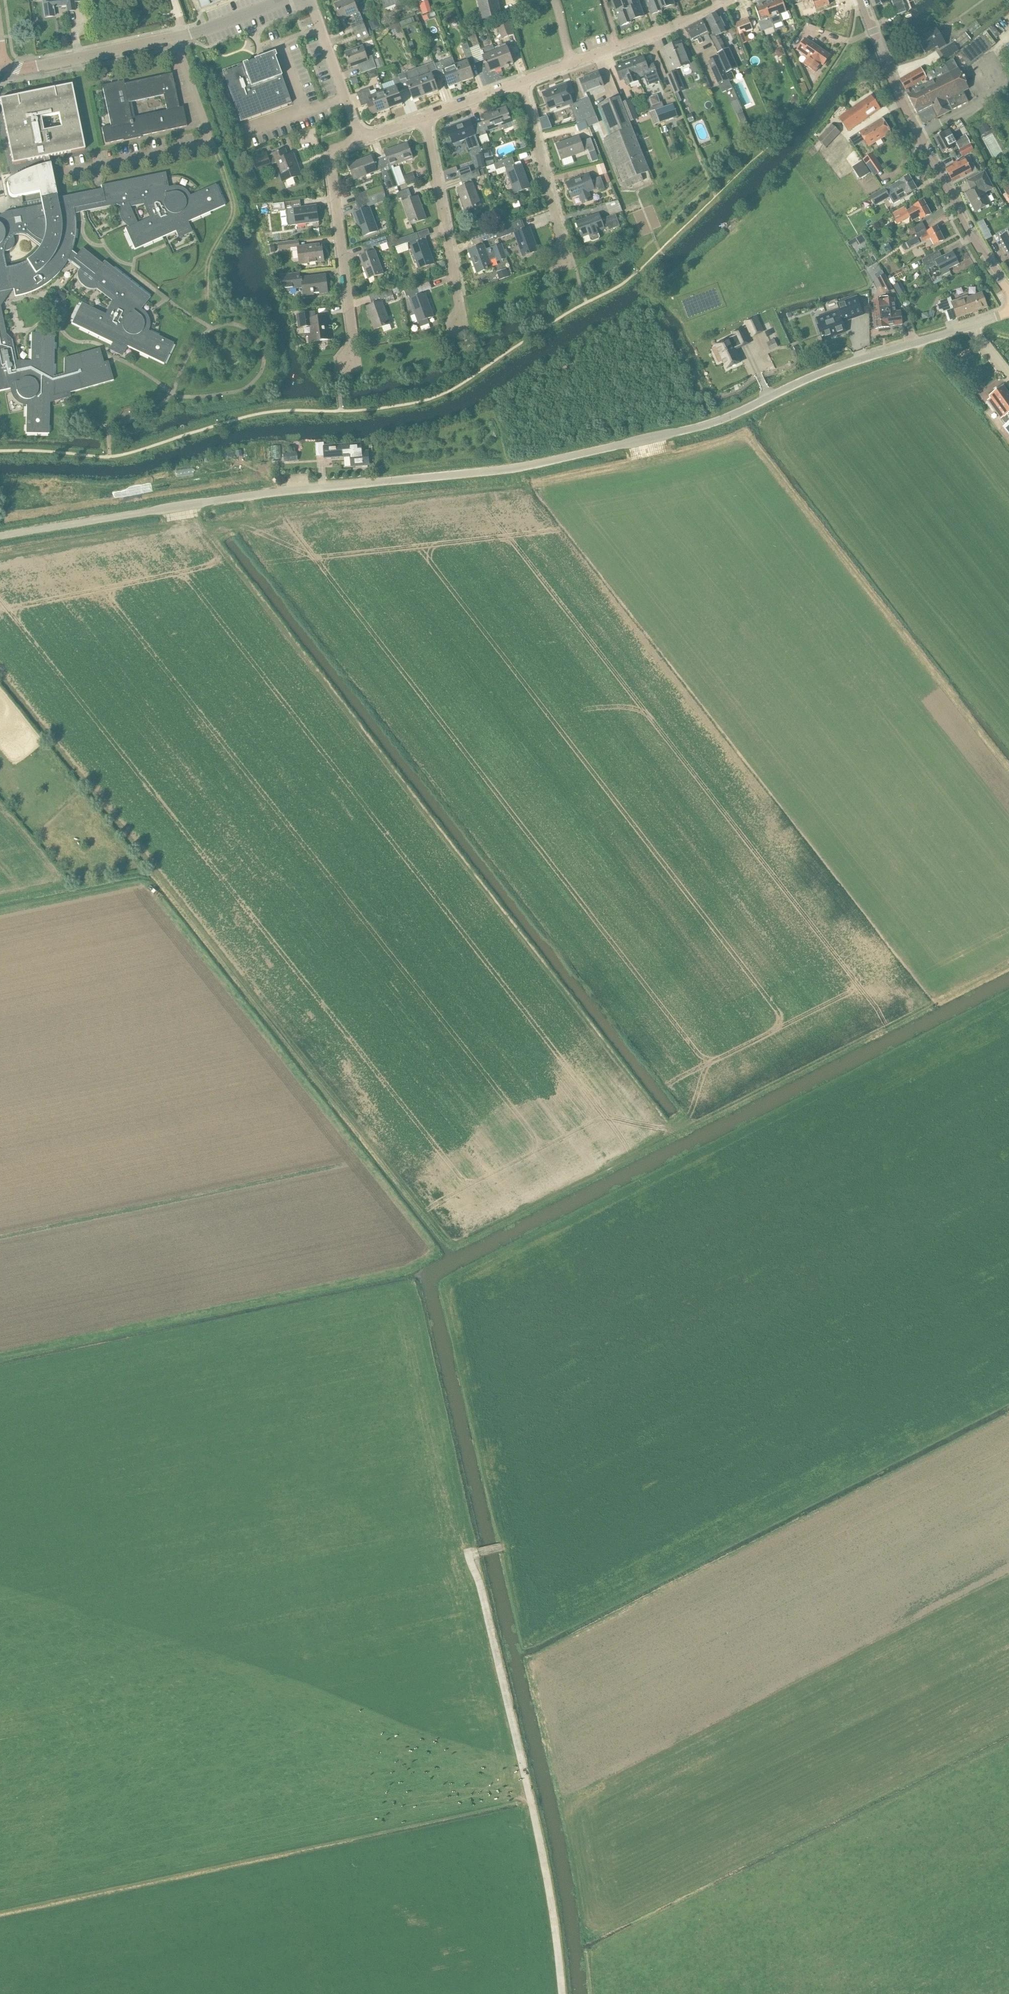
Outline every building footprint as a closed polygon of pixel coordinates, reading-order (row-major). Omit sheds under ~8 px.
[(68,11),(75,10),(74,3),(84,1),(84,0),(43,0),(45,17),(54,16),(53,9),(54,9),(54,7),(67,5),(68,11)] [(356,6),(354,0),(345,0),(335,4),(341,20),(353,15),(356,23),(351,25),(358,41),(369,36),(360,14),(359,14),(356,6)] [(407,0),(382,0),(385,8),(395,4),(397,9),(409,5),(407,0)] [(431,11),(428,0),(419,3),(423,14),(431,11)] [(482,20),(501,16),(498,0),(477,0),(482,20)] [(612,2),(621,26),(631,23),(630,19),(629,19),(626,10),(630,8),(627,0),(618,0),(612,2)] [(630,19),(642,14),(643,16),(644,16),(640,7),(640,5),(638,0),(627,0),(630,8),(626,10),(629,19),(630,19)] [(647,1),(647,2),(649,5),(652,15),(662,11),(660,7),(657,0),(647,0),(647,1)] [(755,8),(760,21),(758,22),(761,30),(764,28),(765,31),(774,28),(772,24),(764,0),(762,0),(758,2),(759,6),(755,8)] [(772,24),(782,20),(780,15),(787,12),(782,0),(776,0),(772,2),(771,0),(764,0),(772,24)] [(820,8),(830,4),(828,0),(810,0),(804,2),(806,8),(814,5),(816,9),(820,8)] [(905,6),(902,0),(892,0),(891,0),(895,10),(905,6)] [(417,3),(411,6),(413,12),(419,10),(417,3)] [(435,12),(427,14),(429,20),(437,18),(435,12)] [(706,18),(714,34),(711,36),(719,53),(717,53),(727,73),(738,68),(729,48),(727,49),(720,35),(727,31),(718,13),(706,18)] [(376,18),(369,21),(372,30),(380,27),(376,18)] [(514,34),(509,19),(497,24),(502,38),(514,34)] [(737,24),(733,26),(737,36),(740,35),(743,44),(751,41),(747,33),(753,30),(748,19),(736,23),(737,24)] [(709,33),(702,20),(686,29),(692,42),(697,39),(700,44),(704,42),(701,37),(709,33)] [(967,29),(972,34),(981,27),(977,22),(967,29)] [(394,35),(403,32),(400,23),(391,26),(394,35)] [(946,44),(937,29),(918,41),(925,53),(937,46),(939,49),(946,44)] [(998,40),(1008,54),(1008,30),(998,40)] [(469,34),(474,48),(480,45),(475,32),(469,34)] [(945,49),(941,52),(946,60),(951,56),(971,40),(966,33),(955,41),(945,49)] [(978,38),(959,54),(969,66),(988,50),(992,47),(982,35),(978,38)] [(805,38),(800,47),(797,50),(807,57),(803,63),(815,72),(821,64),(823,65),(830,56),(805,38)] [(668,62),(671,70),(672,71),(689,64),(681,42),(665,48),(670,62),(668,62)] [(469,43),(461,46),(467,62),(456,66),(462,83),(474,78),(470,67),(476,64),(469,43)] [(506,43),(500,46),(501,49),(495,51),(501,68),(514,64),(506,43)] [(367,58),(363,46),(345,53),(351,67),(358,64),(361,73),(377,68),(372,56),(367,58)] [(781,48),(775,51),(778,57),(784,55),(781,48)] [(501,68),(495,51),(489,54),(488,50),(482,52),(489,73),(501,68)] [(223,73),(236,110),(240,121),(291,103),(291,102),(278,67),(279,66),(274,53),(266,56),(266,57),(255,61),(253,61),(252,61),(251,61),(250,62),(248,63),(248,64),(223,73)] [(644,57),(632,61),(639,78),(640,77),(644,76),(648,86),(654,84),(660,81),(656,71),(657,71),(654,64),(647,66),(644,57)] [(719,57),(708,62),(718,85),(729,80),(719,57)] [(381,58),(375,60),(378,69),(384,67),(381,58)] [(917,114),(918,114),(932,107),(938,117),(951,111),(968,101),(963,91),(969,88),(954,59),(945,63),(924,74),(926,77),(923,79),(905,90),(907,94),(917,114)] [(632,61),(616,67),(621,80),(624,79),(627,86),(641,81),(640,77),(639,78),(632,61)] [(434,80),(440,78),(434,62),(416,69),(426,95),(438,91),(434,80)] [(450,87),(462,83),(456,66),(444,70),(441,62),(435,64),(435,62),(434,62),(440,78),(445,76),(450,87)] [(921,68),(900,79),(900,80),(905,90),(923,79),(926,77),(924,74),(921,68)] [(376,69),(367,73),(370,80),(379,76),(376,69)] [(414,100),(426,95),(416,69),(399,75),(399,77),(404,91),(410,89),(414,100)] [(684,90),(677,71),(667,75),(674,94),(684,90)] [(585,93),(604,86),(599,72),(580,79),(585,93)] [(172,74),(124,84),(124,81),(102,86),(111,126),(102,128),(105,144),(123,140),(123,141),(141,137),(141,136),(187,126),(183,107),(179,108),(172,74)] [(396,87),(384,92),(390,109),(403,104),(399,93),(404,91),(399,77),(393,79),(396,87)] [(804,82),(799,85),(803,96),(809,94),(804,82)] [(12,388),(12,393),(15,397),(18,401),(22,403),(26,404),(26,433),(49,434),(50,403),(50,397),(70,392),(114,380),(108,361),(104,362),(102,357),(101,353),(100,348),(64,358),(64,374),(54,376),(55,333),(50,333),(50,332),(36,332),(36,333),(31,333),(31,342),(31,360),(16,360),(12,340),(6,334),(1,310),(0,306),(2,303),(11,289),(14,289),(15,296),(24,294),(32,292),(40,288),(47,283),(53,278),(59,273),(64,266),(67,260),(71,263),(79,269),(78,271),(78,276),(80,281),(83,285),(87,288),(92,289),(97,288),(112,301),(106,314),(90,306),(82,302),(80,306),(79,306),(72,319),(73,319),(72,323),(108,341),(112,343),(111,347),(124,353),(126,349),(127,346),(130,347),(164,364),(174,343),(157,335),(148,330),(149,326),(149,322),(148,318),(146,315),(143,312),(141,314),(139,312),(145,303),(148,300),(151,297),(105,261),(102,264),(83,248),(77,255),(72,250),(74,245),(75,239),(76,233),(76,223),(75,214),(81,212),(117,205),(121,206),(120,210),(120,214),(121,218),(123,221),(125,224),(128,227),(125,228),(127,232),(126,232),(132,246),(133,246),(135,249),(176,231),(190,225),(188,222),(192,220),(225,205),(220,193),(216,184),(199,191),(197,192),(189,196),(186,192),(182,189),(178,188),(173,188),(172,188),(173,190),(169,191),(169,187),(167,179),(167,178),(166,172),(101,185),(102,189),(96,190),(61,197),(57,198),(48,159),(48,157),(50,156),(85,149),(71,84),(0,99),(0,103),(12,164),(44,157),(45,164),(31,169),(24,171),(18,174),(9,179),(8,181),(7,183),(7,185),(9,193),(9,195),(11,196),(13,197),(15,197),(40,192),(50,190),(52,199),(53,202),(42,205),(17,210),(16,210),(15,211),(14,212),(13,213),(12,214),(12,215),(12,216),(11,217),(12,219),(3,222),(2,221),(1,220),(0,220),(0,391),(12,388)] [(573,103),(566,85),(543,93),(549,109),(562,104),(563,107),(573,103)] [(378,113),(390,109),(384,92),(378,94),(376,90),(371,92),(370,88),(357,93),(362,106),(368,104),(372,114),(378,112),(378,113)] [(650,98),(652,102),(660,122),(678,116),(673,103),(664,106),(662,101),(660,102),(657,95),(650,98)] [(792,103),(790,107),(797,111),(803,99),(795,95),(791,103),(792,103)] [(848,131),(872,114),(880,109),(871,95),(839,118),(848,131)] [(599,105),(602,115),(611,137),(605,139),(616,168),(616,167),(623,183),(625,182),(628,188),(644,181),(642,175),(650,172),(630,122),(623,103),(620,97),(599,105)] [(580,103),(587,120),(589,126),(599,122),(589,98),(588,98),(579,102),(579,103),(580,103)] [(685,99),(679,101),(684,112),(690,110),(689,109),(685,99)] [(738,99),(731,102),(737,115),(743,112),(738,99)] [(630,100),(623,103),(630,122),(637,120),(630,100)] [(577,123),(587,120),(580,103),(579,103),(570,106),(577,123)] [(486,121),(476,124),(479,133),(480,136),(487,134),(486,131),(489,130),(502,126),(512,122),(506,107),(484,115),(486,121)] [(882,118),(873,123),(859,132),(869,147),(891,133),(882,118)] [(470,120),(448,128),(453,144),(463,140),(465,139),(470,151),(480,147),(476,135),(475,134),(479,133),(476,124),(472,126),(470,120)] [(987,123),(977,128),(981,135),(991,130),(987,123)] [(817,140),(825,148),(840,133),(832,125),(817,140)] [(757,128),(752,131),(756,139),(761,136),(757,128)] [(943,132),(934,137),(943,154),(952,149),(953,149),(951,145),(956,142),(956,143),(960,149),(970,144),(966,137),(965,135),(955,141),(952,135),(947,138),(943,132)] [(579,136),(566,141),(556,144),(562,160),(588,150),(589,152),(595,150),(591,138),(581,142),(579,136)] [(381,170),(388,190),(398,186),(391,166),(413,158),(407,143),(385,151),(387,157),(377,160),(381,170)] [(960,149),(962,153),(963,156),(974,150),(971,144),(960,149)] [(494,163),(493,156),(494,156),(492,148),(484,150),(485,158),(486,158),(488,165),(494,163)] [(272,165),(275,164),(282,182),(302,175),(301,175),(300,175),(295,164),(297,163),(294,154),(288,156),(286,149),(272,154),(268,156),(267,153),(252,158),(252,159),(247,161),(248,164),(253,162),(257,172),(272,166),(272,165)] [(247,152),(239,154),(241,160),(249,158),(247,152)] [(479,169),(486,167),(483,153),(476,155),(479,169)] [(864,161),(868,168),(873,176),(884,169),(874,154),(864,161)] [(354,179),(381,170),(377,160),(374,162),(371,156),(349,164),(354,179)] [(946,168),(953,182),(977,169),(969,156),(946,168)] [(489,172),(496,170),(505,166),(515,193),(530,188),(522,165),(516,167),(513,158),(487,167),(489,172)] [(862,161),(852,168),(860,180),(870,174),(862,161)] [(603,163),(596,166),(599,175),(607,172),(603,163)] [(470,167),(467,168),(458,171),(460,177),(472,172),(470,167)] [(472,172),(460,177),(463,186),(458,189),(466,211),(481,206),(471,179),(480,176),(478,171),(472,173),(472,172)] [(413,172),(403,176),(406,183),(416,180),(413,172)] [(975,189),(965,194),(969,202),(970,202),(976,212),(991,204),(985,192),(990,190),(986,182),(989,180),(984,172),(970,180),(974,187),(975,189)] [(572,198),(580,195),(583,203),(593,200),(590,191),(598,188),(599,191),(605,188),(601,176),(591,180),(589,174),(566,183),(572,198)] [(886,189),(870,197),(875,207),(891,198),(890,195),(895,192),(900,200),(909,195),(908,194),(917,189),(909,176),(901,181),(899,182),(892,186),(891,186),(886,189)] [(364,193),(355,196),(356,201),(368,197),(369,198),(374,196),(385,192),(382,185),(374,188),(366,191),(366,192),(364,193)] [(411,225),(417,222),(426,219),(418,196),(412,198),(409,189),(396,193),(399,199),(401,198),(411,225)] [(360,211),(354,214),(363,236),(372,233),(378,231),(369,208),(369,207),(377,204),(374,196),(369,198),(368,197),(356,201),(360,211)] [(284,202),(271,204),(272,212),(287,210),(289,226),(297,225),(309,223),(319,222),(317,205),(301,207),(300,200),(290,201),(284,202)] [(519,201),(513,203),(515,210),(521,208),(519,201)] [(907,211),(910,216),(914,224),(921,220),(921,219),(931,214),(924,201),(914,206),(914,208),(907,211)] [(846,210),(842,202),(835,206),(839,213),(846,210)] [(898,226),(907,220),(902,209),(892,215),(898,226)] [(599,214),(586,219),(576,222),(582,237),(589,235),(591,240),(592,241),(599,239),(600,237),(597,232),(608,228),(609,230),(620,226),(616,214),(601,220),(599,214)] [(521,220),(511,224),(495,230),(497,236),(498,239),(514,233),(523,256),(538,251),(530,228),(524,230),(521,220)] [(922,222),(914,226),(913,227),(916,234),(926,229),(922,222)] [(926,229),(916,234),(916,235),(917,238),(918,239),(921,238),(923,242),(930,238),(934,245),(944,240),(937,227),(928,232),(926,229)] [(495,230),(481,235),(471,239),(475,248),(469,250),(477,273),(493,267),(490,260),(496,258),(498,262),(508,258),(502,244),(486,249),(483,241),(497,236),(495,230)] [(366,254),(360,256),(368,279),(383,273),(380,264),(378,257),(375,250),(375,251),(373,247),(376,246),(376,248),(388,243),(390,247),(394,246),(393,242),(392,233),(385,236),(386,237),(374,241),(374,240),(371,241),(362,244),(366,254)] [(417,233),(408,236),(393,242),(394,246),(394,248),(409,242),(419,269),(434,263),(426,241),(420,243),(417,233)] [(1007,234),(998,238),(1008,258),(1008,233),(1007,234)] [(918,239),(917,238),(903,245),(906,251),(920,243),(918,239)] [(298,240),(288,242),(279,243),(280,250),(291,248),(291,251),(299,250),(300,264),(314,262),(324,261),(322,244),(298,247),(298,241),(298,240)] [(938,264),(943,274),(950,271),(948,269),(959,264),(953,252),(939,259),(936,253),(922,260),(927,270),(938,264)] [(506,268),(497,272),(500,280),(509,277),(506,268)] [(303,287),(304,295),(328,292),(326,275),(300,279),(300,272),(281,275),(283,290),(303,287)] [(877,279),(880,286),(884,294),(892,290),(888,282),(884,275),(877,279)] [(398,286),(390,288),(369,295),(372,305),(367,307),(375,329),(390,324),(381,299),(393,295),(400,291),(398,286)] [(409,296),(418,322),(420,327),(429,324),(427,319),(434,316),(426,294),(420,296),(416,286),(404,291),(406,297),(409,296)] [(59,290),(55,296),(63,301),(67,295),(59,290)] [(943,313),(954,309),(957,318),(987,307),(982,293),(966,298),(965,297),(952,302),(951,298),(939,302),(938,306),(939,311),(943,313)] [(879,301),(874,301),(875,309),(877,320),(874,320),(875,328),(889,327),(889,326),(902,324),(901,311),(896,312),(895,305),(894,299),(889,299),(889,298),(887,296),(880,297),(879,299),(879,301)] [(838,304),(844,321),(863,314),(857,297),(838,304)] [(314,312),(304,313),(297,314),(298,326),(310,325),(311,332),(308,332),(309,340),(334,337),(331,316),(320,317),(321,318),(321,319),(317,320),(316,318),(317,318),(315,318),(314,312)] [(745,322),(752,337),(765,331),(757,316),(745,322)] [(818,325),(820,330),(823,340),(845,332),(840,317),(818,325)] [(733,333),(735,337),(716,345),(727,368),(740,362),(738,358),(739,355),(736,348),(749,342),(743,328),(733,333)] [(774,339),(767,342),(770,350),(778,347),(774,339)] [(990,396),(991,398),(995,403),(996,404),(1000,410),(1004,416),(1007,414),(1008,416),(1008,393),(1004,386),(997,391),(990,396)] [(999,421),(1008,434),(1008,423),(1004,417),(999,421)] [(370,465),(369,455),(369,451),(362,451),(362,443),(350,444),(350,443),(324,445),(324,448),(325,458),(344,457),(344,454),(350,454),(351,466),(363,466),(363,467),(368,467),(368,465),(370,465)] [(280,446),(271,446),(271,460),(281,459),(280,446)] [(285,463),(296,462),(296,453),(284,454),(285,463)]
